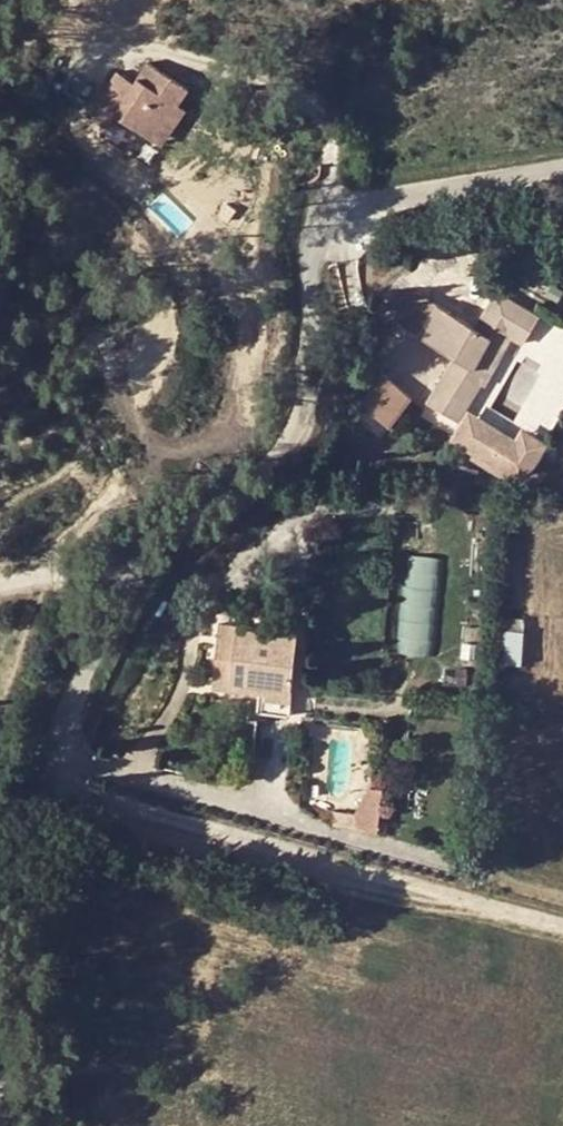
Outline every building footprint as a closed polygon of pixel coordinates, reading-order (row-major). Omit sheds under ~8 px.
[(127,93),(109,81),(87,116),(105,128),(114,114),(154,139),(175,105),(186,89),(146,63),(134,82),(127,93)] [(134,82),(115,71),(109,81),(127,93),(134,82)] [(175,105),(154,139),(162,145),(185,110),(175,105)] [(436,305),(419,334),(457,357),(430,404),(458,420),(507,336),(521,344),(538,315),(496,291),(475,327),(436,305)] [(419,334),(436,305),(415,292),(398,323),(419,334)] [(381,376),(361,401),(382,418),(379,422),(388,429),(396,419),(393,417),(408,398),(381,376)] [(480,422),(471,437),(503,455),(509,444),(498,437),(500,434),(480,422)] [(402,651),(440,651),(441,553),(403,552),(402,651)] [(266,676),(291,678),(296,615),(269,613),(269,627),(237,625),(233,673),(266,676)] [(233,673),(237,625),(219,624),(213,686),(232,688),(232,685),(233,673)] [(506,660),(525,659),(525,627),(506,628),(506,660)] [(233,673),(232,685),(264,688),(266,676),(233,673)] [(266,676),(264,688),(263,699),(290,702),(291,678),(266,676)] [(354,812),(354,828),(373,831),(382,791),(375,790),(368,788),(355,808),(354,812)] [(354,828),(354,812),(333,810),(332,824),(354,828)]
